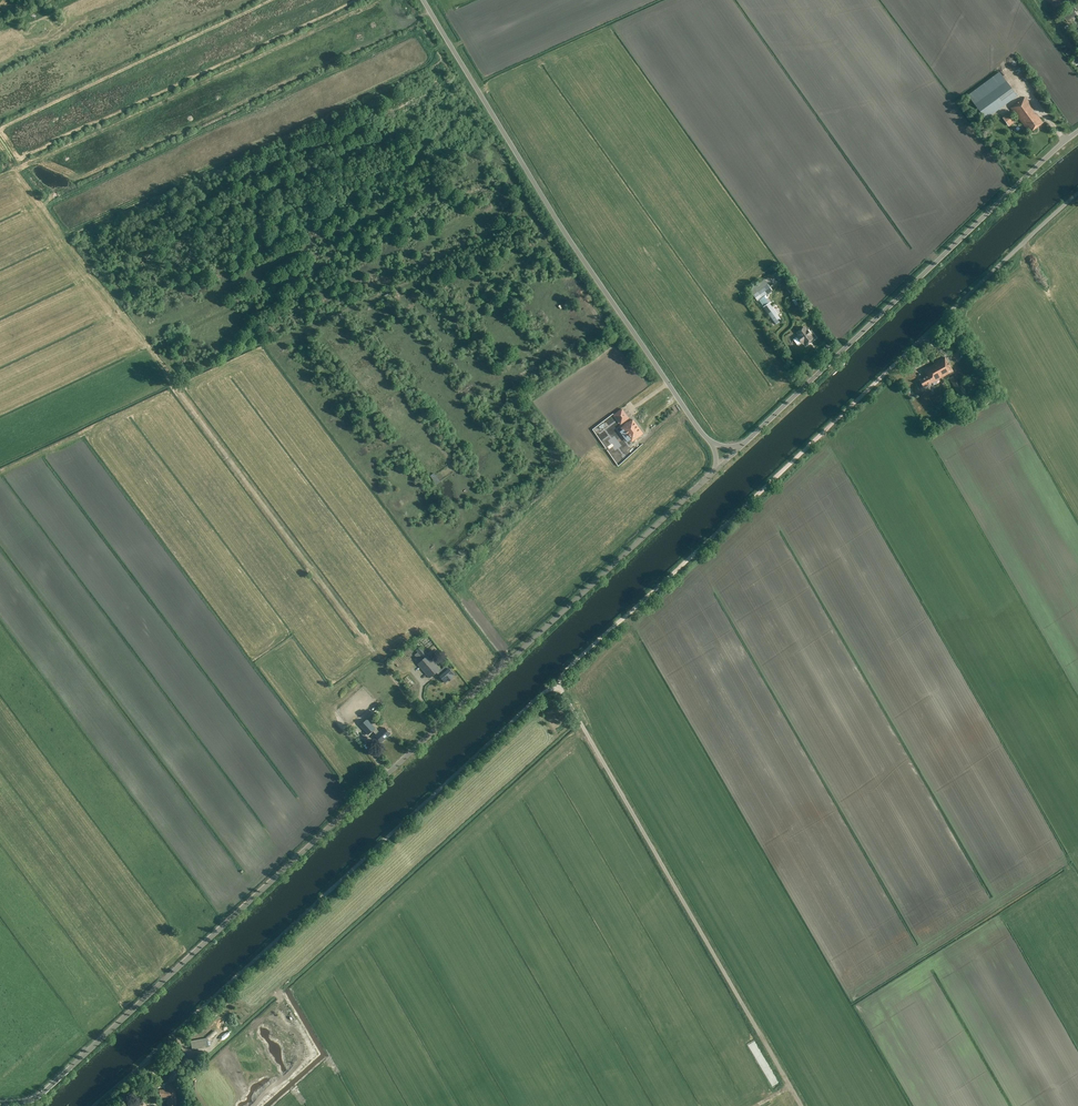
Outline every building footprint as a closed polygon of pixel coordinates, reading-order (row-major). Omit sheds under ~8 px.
[(1074,11),(1072,8),(1062,15),(1067,21),(1076,14),(1074,11)] [(1017,96),(1003,77),(1005,75),(1001,70),(999,72),(968,96),(985,120),(1017,96)] [(1025,97),(1011,108),(1029,133),(1043,123),(1036,113),(1035,114),(1032,111),(1034,109),(1025,97)] [(1002,118),(1008,126),(1016,121),(1009,113),(1002,118)] [(778,271),(774,274),(778,281),(782,278),(778,271)] [(756,293),(764,306),(769,302),(770,303),(771,302),(766,295),(772,291),(768,285),(756,293)] [(779,316),(770,303),(769,302),(764,306),(763,307),(773,321),(779,316)] [(804,327),(797,333),(799,335),(796,337),(801,343),(803,342),(805,344),(813,339),(810,335),(807,331),(804,327)] [(945,357),(934,363),(942,378),(953,371),(945,357)] [(927,376),(919,380),(923,387),(931,383),(932,384),(942,378),(934,363),(923,369),(927,376)] [(966,395),(955,374),(949,378),(960,398),(966,395)] [(623,413),(617,417),(622,423),(627,419),(623,413)] [(625,425),(621,428),(631,442),(639,437),(637,435),(639,433),(632,423),(634,422),(633,420),(628,423),(627,422),(624,425),(625,425)] [(416,650),(418,652),(414,655),(420,662),(417,664),(429,678),(437,671),(441,675),(440,676),(445,683),(455,675),(446,665),(441,669),(421,646),(416,650)] [(390,734),(384,727),(379,732),(367,719),(360,725),(368,734),(373,730),(376,734),(375,735),(381,742),(390,734)] [(176,1092),(180,1092),(180,1085),(176,1085),(167,1085),(167,1090),(159,1090),(159,1097),(168,1098),(168,1105),(176,1105),(176,1092)] [(135,1105),(140,1104),(137,1095),(129,1098),(131,1105),(134,1104),(135,1105)]
